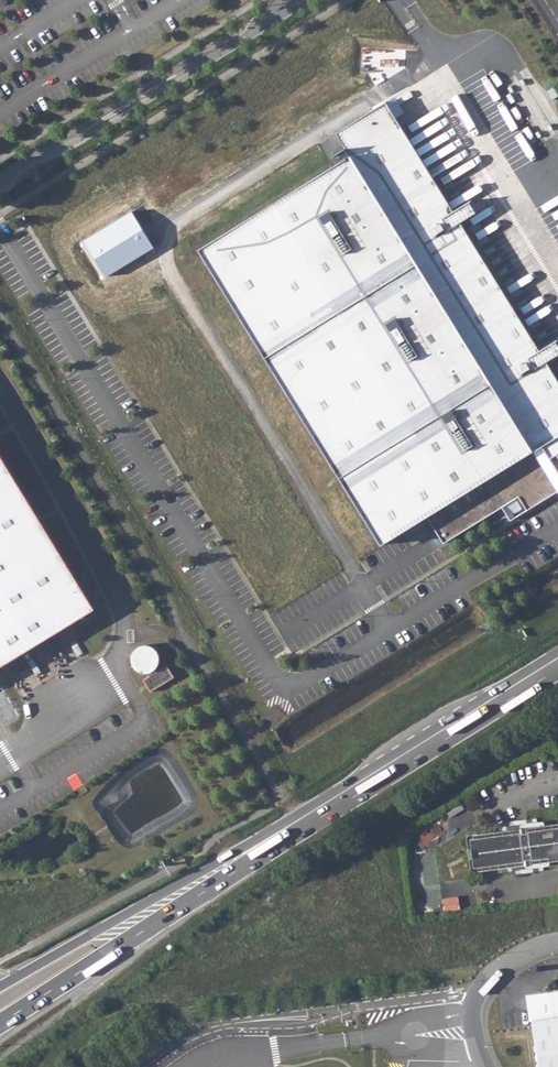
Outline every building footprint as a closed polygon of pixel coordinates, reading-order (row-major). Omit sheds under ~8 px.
[(539,350),(460,222),(476,212),(469,201),(453,211),(386,102),(336,133),(351,156),(200,249),(382,545),(427,517),(444,543),(503,507),(511,520),(557,491),(557,381),(546,362),(557,355),(557,345),(555,340),(539,350)] [(0,435),(0,656),(99,594),(0,435)] [(152,640),(130,654),(144,675),(165,661),(152,640)] [(145,679),(152,691),(176,676),(169,664),(145,679)] [(468,838),(472,866),(557,855),(557,825),(468,838)] [(460,897),(445,897),(446,909),(461,909),(460,897)] [(535,1066),(557,1066),(557,994),(537,997),(527,1010),(535,1066)] [(537,997),(525,999),(527,1010),(537,997)]
